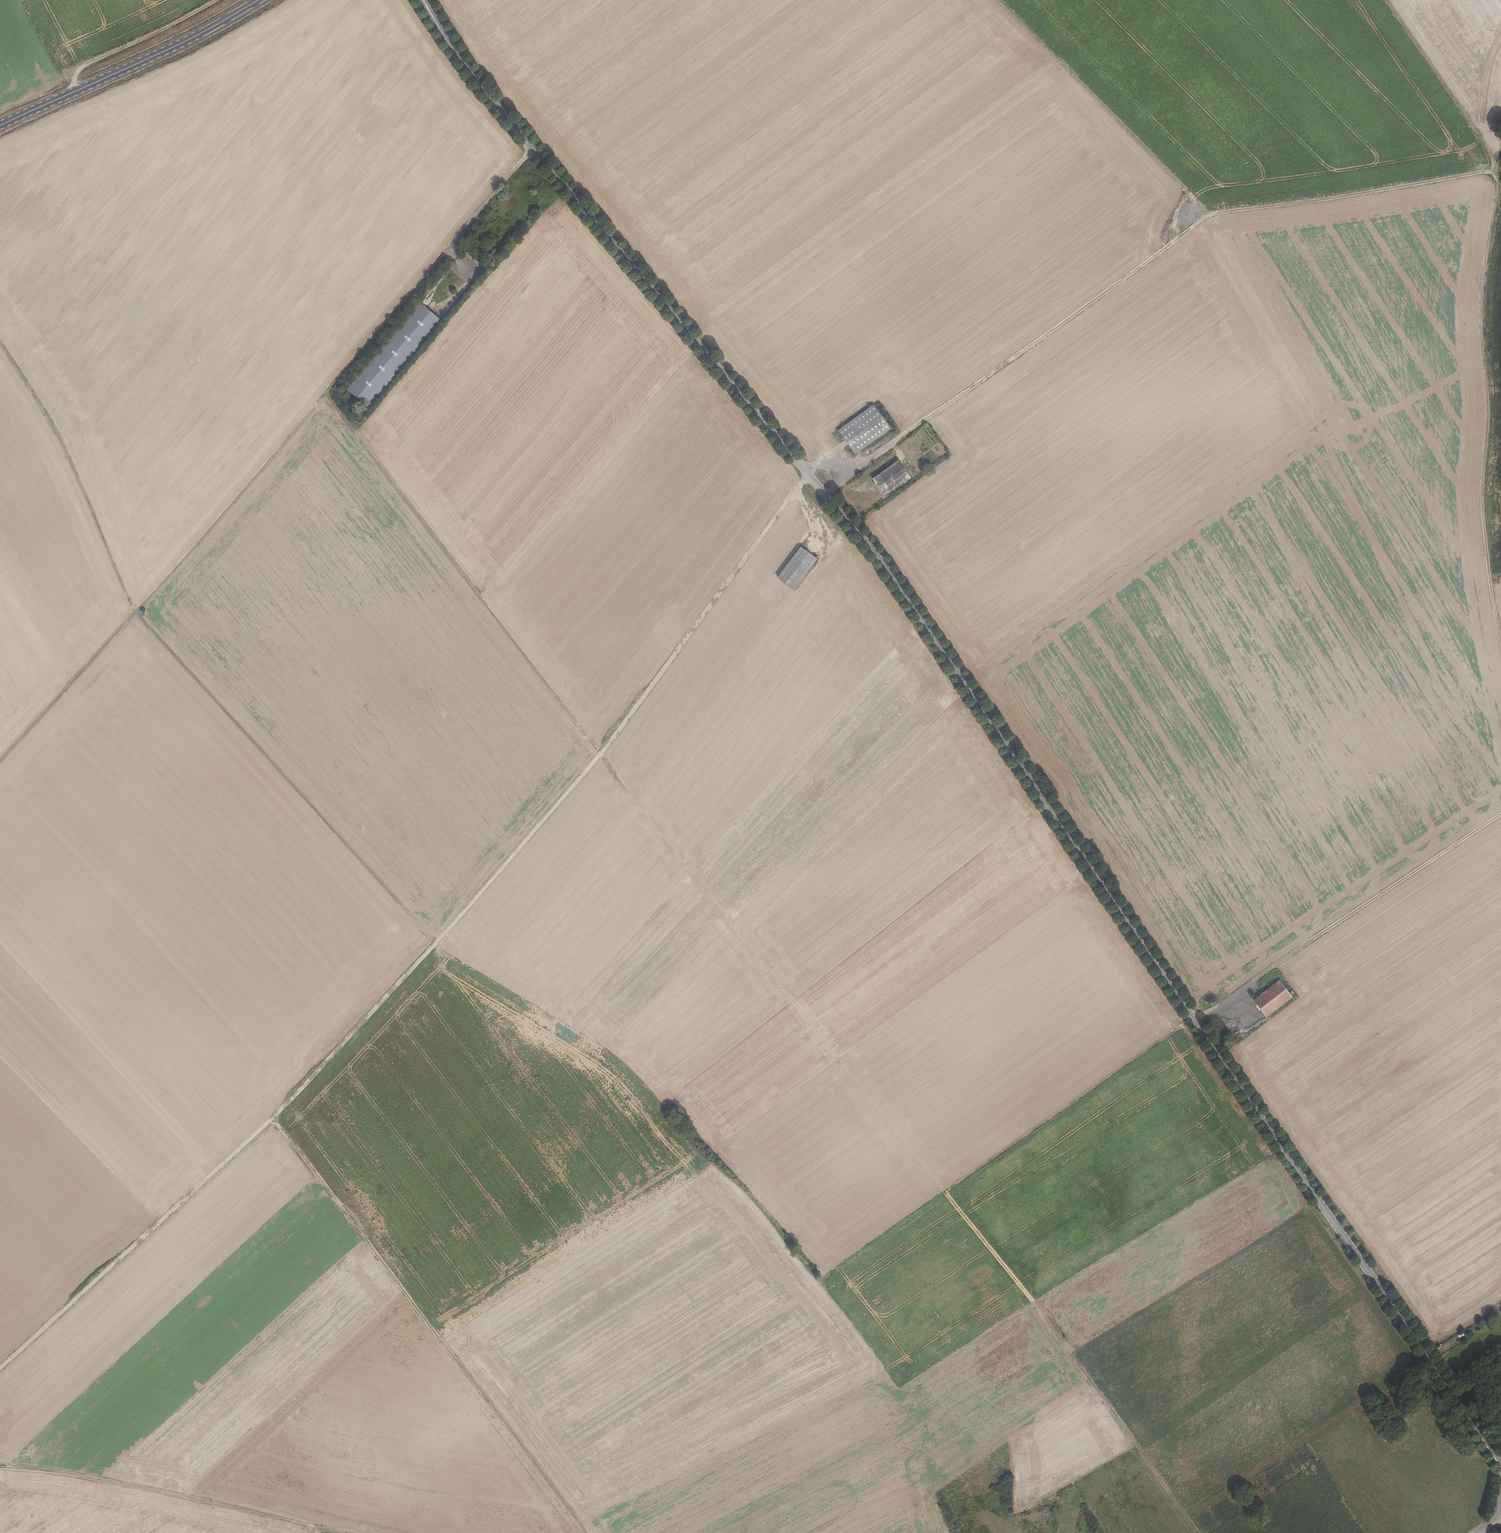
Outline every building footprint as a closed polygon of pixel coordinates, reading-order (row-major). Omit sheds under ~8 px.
[(366,406),(437,322),(419,307),(348,391),(366,406)] [(872,407),(837,430),(854,455),(889,433),(872,407)] [(910,457),(913,462),(935,450),(932,445),(910,457)] [(935,450),(913,462),(919,473),(937,463),(941,460),(935,450)] [(883,497),(910,479),(898,462),(871,480),(883,497)] [(794,591),(817,560),(800,548),(777,579),(794,591)] [(1292,998),(1281,980),(1253,997),(1265,1015),(1292,998)]
